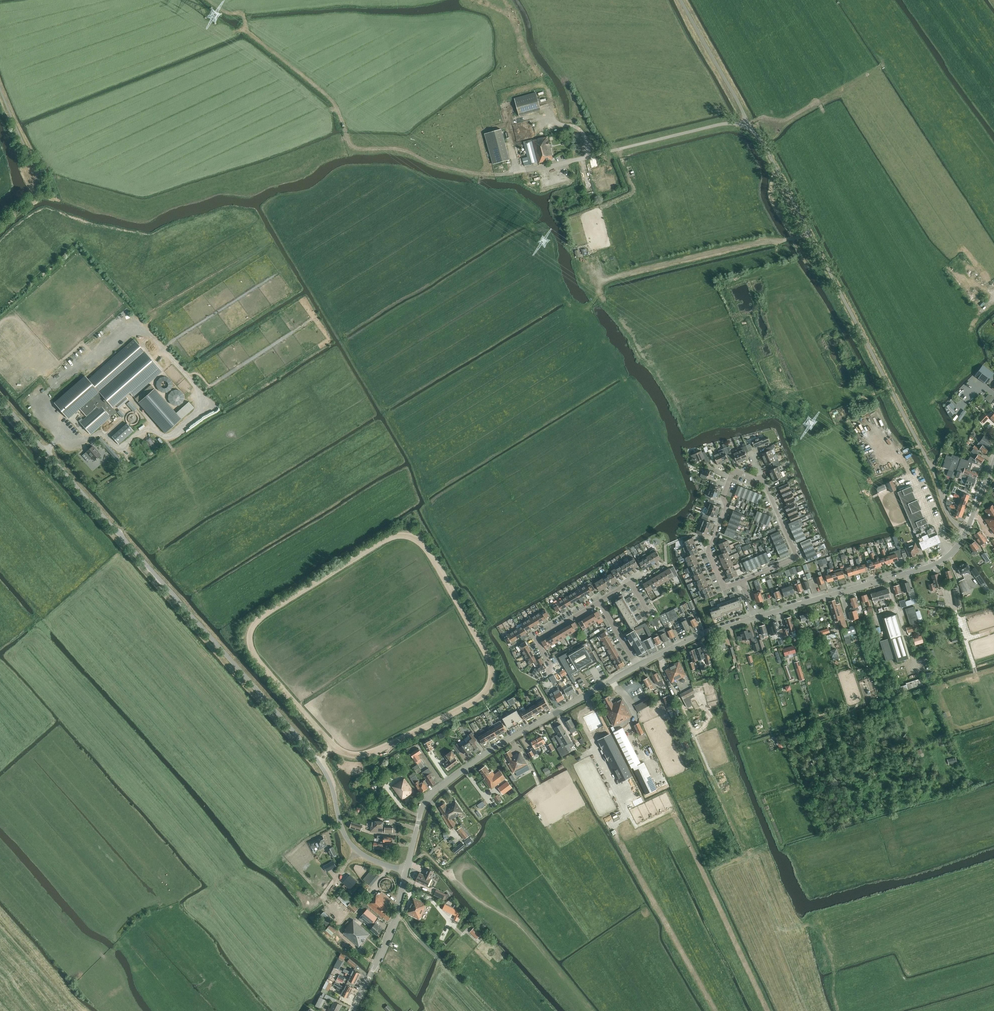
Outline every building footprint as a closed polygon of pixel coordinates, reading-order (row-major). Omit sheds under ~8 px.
[(515,99),(520,116),(541,110),(536,93),(515,99)] [(484,135),(492,164),(508,160),(500,131),(484,135)] [(523,158),(525,166),(530,165),(538,163),(539,164),(553,159),(550,148),(552,148),(551,146),(550,146),(547,137),(532,140),(532,141),(524,144),(528,157),(523,158)] [(576,256),(585,255),(584,248),(575,250),(576,256)] [(68,419),(73,414),(80,408),(86,416),(80,422),(91,434),(116,412),(113,408),(130,393),(133,397),(162,371),(134,339),(88,379),(85,375),(54,403),(68,419)] [(977,376),(986,383),(993,374),(984,367),(977,376)] [(169,391),(174,380),(162,374),(159,381),(160,381),(158,386),(169,391)] [(135,399),(165,433),(194,408),(189,402),(176,413),(151,385),(135,399)] [(185,392),(170,389),(167,402),(182,405),(185,392)] [(990,403),(993,399),(993,398),(988,394),(984,399),(990,403)] [(134,411),(137,408),(130,400),(127,403),(134,411)] [(950,403),(945,407),(950,416),(955,413),(950,403)] [(122,417),(125,414),(120,409),(117,411),(122,417)] [(979,419),(983,423),(989,417),(984,413),(979,419)] [(133,431),(127,423),(112,437),(118,444),(133,431)] [(878,437),(883,434),(880,427),(875,430),(878,437)] [(975,438),(988,447),(991,442),(988,440),(989,438),(984,435),(981,439),(976,436),(975,438)] [(751,440),(755,448),(770,441),(768,437),(762,440),(760,436),(751,440)] [(144,441),(153,452),(158,448),(149,437),(144,441)] [(988,449),(980,443),(979,442),(977,444),(981,447),(979,449),(985,454),(985,453),(986,453),(987,452),(987,451),(988,449)] [(119,462),(122,459),(109,445),(106,448),(119,462)] [(748,459),(746,453),(749,451),(746,445),(737,449),(743,461),(748,459)] [(86,451),(94,460),(101,455),(93,446),(86,451)] [(761,454),(764,459),(773,455),(771,450),(773,449),(772,446),(766,448),(767,451),(761,454)] [(718,451),(719,453),(723,463),(729,460),(726,454),(729,453),(726,447),(718,451)] [(971,456),(968,461),(977,464),(978,462),(981,463),(984,458),(978,454),(979,452),(977,451),(973,448),(971,451),(975,454),(977,456),(975,459),(971,456)] [(723,463),(719,453),(714,455),(711,449),(708,450),(712,460),(715,459),(718,465),(723,463)] [(732,459),(735,458),(737,463),(743,461),(737,449),(729,453),(732,459)] [(691,455),(693,460),(695,460),(696,462),(704,458),(706,463),(710,462),(705,451),(702,453),(701,451),(691,455)] [(772,462),(773,465),(779,463),(778,459),(776,460),(773,455),(764,459),(766,465),(772,462)] [(954,476),(957,470),(961,458),(952,455),(950,459),(946,457),(944,461),(945,462),(943,467),(949,469),(948,474),(954,476)] [(957,470),(976,478),(976,477),(978,473),(965,468),(968,461),(961,458),(957,470)] [(769,471),(771,476),(781,472),(779,467),(781,466),(779,463),(773,465),(775,468),(769,471)] [(707,476),(710,477),(713,478),(714,475),(713,472),(705,469),(703,474),(701,474),(700,477),(706,479),(707,476)] [(976,478),(957,470),(955,476),(962,479),(962,478),(967,479),(966,483),(968,484),(967,485),(968,485),(967,487),(972,489),(975,480),(976,478)] [(781,472),(771,476),(774,481),(779,479),(781,482),(787,479),(785,476),(783,477),(781,472)] [(887,483),(891,492),(896,490),(892,480),(887,483)] [(721,488),(715,486),(717,483),(711,481),(707,489),(719,494),(721,488)] [(779,489),(781,491),(781,492),(790,488),(788,483),(779,487),(775,488),(776,490),(779,489)] [(738,500),(740,496),(743,487),(738,486),(735,495),(738,496),(737,499),(738,500)] [(897,492),(916,534),(922,550),(941,542),(934,526),(930,528),(927,522),(927,519),(926,519),(925,518),(924,518),(920,510),(922,509),(921,508),(922,508),(920,505),(919,504),(919,501),(918,501),(917,499),(916,500),(912,492),(914,491),(913,489),(914,489),(912,486),(911,486),(897,492)] [(743,502),(744,498),(748,489),(743,487),(740,496),(743,498),(741,501),(743,502)] [(781,493),(783,496),(783,497),(792,493),(790,488),(781,492),(781,491),(777,493),(778,495),(781,493)] [(707,489),(704,498),(709,499),(710,500),(711,497),(717,499),(719,494),(707,489)] [(748,504),(749,500),(753,491),(748,489),(744,498),(747,499),(746,503),(748,504)] [(752,505),(754,502),(757,493),(753,491),(749,500),(752,501),(750,505),(752,505)] [(757,493),(754,502),(757,503),(755,507),(757,507),(758,504),(759,504),(762,495),(757,493)] [(783,498),(785,501),(794,497),(792,493),(783,497),(783,496),(779,498),(780,499),(783,498)] [(796,502),(794,497),(785,501),(781,502),(782,504),(785,502),(787,506),(794,503),(796,502)] [(957,503),(959,504),(965,506),(967,501),(959,498),(958,500),(957,503)] [(706,508),(708,509),(717,512),(720,507),(714,504),(715,502),(710,500),(709,499),(706,508)] [(796,507),(798,506),(796,502),(794,503),(787,506),(785,506),(781,508),(782,509),(785,508),(786,511),(787,511),(796,507)] [(993,533),(993,507),(993,505),(985,510),(989,516),(985,519),(993,533)] [(787,512),(788,515),(789,516),(798,512),(796,507),(787,511),(786,511),(783,512),(784,514),(787,512)] [(703,513),(702,516),(708,518),(709,516),(715,518),(717,512),(708,509),(705,514),(703,513)] [(957,519),(958,518),(958,516),(961,517),(963,512),(957,509),(955,509),(954,511),(955,512),(953,517),(957,519)] [(733,511),(732,515),(741,519),(742,516),(745,518),(746,516),(742,514),(733,511)] [(757,525),(759,522),(762,513),(757,511),(754,520),(757,521),(756,525),(757,525)] [(789,516),(788,515),(785,517),(786,519),(789,517),(791,521),(800,517),(798,512),(789,516)] [(762,527),(764,524),(767,515),(762,513),(759,522),(762,523),(760,527),(762,527)] [(732,515),(730,520),(739,524),(740,521),(743,522),(744,520),(741,519),(732,515)] [(767,515),(764,524),(766,525),(765,528),(767,529),(768,525),(772,517),(767,515)] [(703,520),(701,525),(711,529),(713,523),(707,521),(708,518),(702,516),(701,519),(703,520)] [(788,524),(791,528),(802,523),(801,521),(807,518),(806,516),(798,520),(798,519),(788,524)] [(730,520),(728,525),(737,528),(738,525),(744,528),(745,526),(739,524),(730,520)] [(791,528),(793,533),(802,529),(801,526),(804,525),(803,523),(802,523),(791,528)] [(711,529),(701,525),(699,531),(697,530),(696,533),(702,535),(703,532),(709,535),(711,529)] [(728,525),(726,529),(735,533),(736,530),(740,531),(741,530),(737,528),(728,525)] [(793,533),(795,537),(804,533),(803,531),(806,529),(805,527),(802,529),(793,533)] [(735,533),(726,529),(724,534),(733,538),(734,535),(738,536),(739,534),(735,533)] [(974,535),(981,545),(982,547),(985,545),(983,543),(987,540),(980,530),(974,535)] [(769,541),(773,539),(782,536),(779,531),(771,535),(772,538),(768,539),(769,541)] [(804,533),(795,537),(797,542),(806,538),(805,535),(808,534),(807,532),(804,533)] [(684,541),(686,546),(695,542),(694,542),(693,539),(696,537),(695,535),(692,537),(692,538),(684,541)] [(771,546),(775,544),(784,540),(782,536),(773,539),(774,542),(770,544),(771,546)] [(800,543),(803,547),(812,543),(810,541),(814,539),(813,537),(810,539),(800,543)] [(686,546),(688,551),(697,547),(696,546),(695,543),(699,542),(698,540),(694,542),(695,542),(686,546)] [(718,551),(721,550),(721,549),(730,545),(727,540),(719,544),(721,548),(717,550),(718,551)] [(773,550),(777,549),(786,545),(784,540),(775,544),(776,547),(772,548),(773,550)] [(973,552),(972,553),(973,555),(978,552),(977,551),(978,550),(978,549),(980,547),(975,541),(971,544),(970,544),(969,544),(969,545),(969,546),(973,552)] [(803,547),(805,552),(814,548),(813,545),(816,544),(815,542),(812,543),(803,547)] [(906,547),(910,557),(915,555),(914,553),(918,551),(915,543),(906,547)] [(688,551),(690,555),(690,556),(694,554),(699,552),(698,551),(697,548),(701,546),(700,545),(696,546),(697,547),(688,551)] [(715,558),(719,556),(727,552),(732,550),(730,545),(721,549),(721,550),(723,553),(719,555),(718,554),(715,556),(715,558)] [(775,555),(779,553),(788,549),(786,545),(777,549),(778,551),(774,553),(775,555)] [(805,552),(807,557),(816,553),(815,550),(818,548),(817,546),(814,548),(805,552)] [(788,549),(779,553),(780,556),(776,558),(777,559),(781,558),(790,554),(788,549)] [(889,553),(890,553),(890,556),(892,562),(898,560),(898,558),(902,557),(899,549),(889,553)] [(760,551),(761,554),(765,563),(770,561),(766,552),(763,553),(762,550),(760,551)] [(656,551),(652,554),(657,562),(657,561),(660,560),(662,563),(664,562),(662,558),(661,559),(656,551)] [(816,553),(807,557),(809,561),(818,557),(817,554),(820,553),(819,551),(816,553)] [(718,563),(721,561),(721,560),(729,557),(727,552),(719,556),(720,559),(717,561),(718,563)] [(755,553),(757,556),(761,565),(765,563),(761,554),(759,555),(757,552),(755,553)] [(652,564),(647,556),(646,554),(641,556),(648,567),(649,566),(651,565),(653,568),(655,567),(653,564),(652,564)] [(652,554),(647,556),(652,564),(653,564),(656,562),(658,566),(659,565),(657,561),(657,562),(652,554)] [(690,555),(686,557),(688,562),(696,558),(696,557),(694,554),(690,556),(690,555)] [(753,554),(751,555),(756,567),(761,565),(757,556),(754,557),(753,554)] [(751,555),(746,557),(752,569),(756,567),(751,555)] [(637,559),(638,562),(643,570),(647,567),(649,571),(651,570),(649,566),(648,567),(641,556),(637,559)] [(696,558),(688,562),(690,567),(698,563),(698,562),(697,559),(700,558),(700,556),(696,557),(696,558)] [(720,567),(723,566),(723,565),(732,561),(729,557),(721,560),(721,561),(722,564),(719,565),(720,567)] [(752,569),(746,557),(742,559),(743,562),(747,571),(752,569)] [(634,558),(629,560),(634,568),(635,568),(637,566),(639,570),(641,569),(639,565),(638,566),(634,558)] [(850,560),(851,565),(854,574),(860,572),(858,566),(855,567),(852,559),(850,560)] [(629,560),(625,563),(629,571),(630,570),(633,569),(635,572),(637,571),(635,568),(634,568),(629,560)] [(698,563),(690,567),(692,571),(700,568),(700,567),(699,564),(702,562),(702,560),(698,562),(698,563)] [(856,561),(858,566),(860,572),(862,572),(862,573),(865,572),(865,571),(865,570),(867,569),(865,564),(864,564),(863,564),(860,565),(859,560),(856,561)] [(722,572),(725,570),(734,566),(732,561),(723,565),(723,566),(724,569),(721,570),(722,572)] [(841,568),(836,570),(839,579),(844,577),(843,571),(844,570),(843,568),(845,567),(844,567),(843,565),(842,565),(842,562),(839,563),(841,568)] [(957,568),(960,575),(967,571),(969,574),(972,572),(970,570),(971,569),(967,563),(967,562),(967,563),(963,565),(963,564),(960,565),(960,566),(961,566),(957,568)] [(625,563),(620,566),(625,574),(626,573),(629,571),(631,575),(632,574),(630,570),(629,571),(625,563)] [(700,568),(692,571),(694,576),(703,572),(702,571),(701,569),(705,567),(704,565),(700,567),(700,568)] [(844,567),(845,567),(845,570),(847,570),(848,576),(854,574),(851,565),(844,567)] [(620,566),(616,568),(620,576),(622,576),(624,574),(626,577),(628,576),(626,573),(625,574),(620,566)] [(724,577),(727,575),(727,574),(736,571),(734,566),(725,570),(727,573),(723,575),(724,577)] [(662,568),(664,571),(665,571),(670,579),(674,576),(670,568),(666,570),(664,567),(662,568)] [(981,576),(979,574),(975,567),(970,570),(975,577),(982,586),(986,583),(986,582),(985,582),(984,580),(981,576)] [(611,571),(612,573),(616,579),(617,579),(620,577),(622,580),(624,579),(622,576),(620,576),(616,568),(611,571)] [(658,570),(660,574),(661,573),(665,581),(670,579),(665,571),(664,571),(661,573),(659,569),(658,570)] [(703,572),(694,576),(696,581),(705,577),(704,576),(703,573),(707,572),(706,570),(702,571),(703,572)] [(947,579),(949,578),(951,583),(954,582),(953,577),(952,577),(951,570),(949,571),(949,570),(945,572),(947,579)] [(727,574),(727,575),(729,578),(725,579),(726,581),(729,580),(729,579),(738,575),(736,571),(727,574)] [(818,572),(819,577),(816,578),(819,585),(824,583),(820,571),(818,572)] [(653,573),(655,576),(656,576),(661,584),(665,581),(661,573),(660,574),(657,575),(655,572),(653,573)] [(612,573),(608,575),(613,583),(614,583),(616,581),(619,584),(620,583),(618,580),(617,579),(616,579),(612,573)] [(931,575),(933,583),(929,584),(931,591),(935,589),(935,588),(941,586),(938,573),(931,575)] [(705,577),(696,581),(698,585),(707,582),(706,581),(705,578),(709,576),(708,574),(704,576),(705,577)] [(608,575),(604,578),(608,586),(609,585),(612,584),(614,587),(616,586),(614,583),(613,583),(608,575)] [(649,576),(651,579),(652,579),(657,587),(661,584),(656,576),(655,576),(653,578),(651,575),(649,576)] [(645,578),(647,582),(647,581),(652,589),(657,587),(652,579),(651,579),(648,581),(646,577),(645,578)] [(604,578),(599,580),(604,588),(605,588),(608,586),(610,590),(611,589),(609,585),(608,586),(604,578)] [(707,582),(698,585),(700,590),(702,590),(701,590),(709,586),(707,583),(711,581),(710,579),(706,581),(707,582)] [(961,590),(962,593),(969,590),(964,579),(959,581),(961,584),(959,584),(961,589),(961,590)] [(604,588),(599,580),(595,583),(600,591),(603,589),(605,592),(607,591),(605,588),(604,588)] [(642,580),(641,580),(640,581),(642,584),(643,584),(648,592),(652,589),(647,581),(647,582),(644,583),(642,580)] [(753,591),(757,602),(758,602),(760,602),(760,601),(763,600),(763,598),(760,589),(761,589),(760,585),(759,585),(757,580),(754,581),(757,590),(753,591)] [(591,582),(586,585),(592,595),(594,594),(592,591),(595,589),(591,582)] [(904,592),(908,591),(909,594),(910,600),(905,601),(907,606),(917,603),(913,588),(910,589),(908,582),(902,584),(904,592)] [(792,584),(786,586),(789,595),(795,593),(792,584)] [(586,585),(581,588),(585,595),(588,593),(590,597),(592,595),(586,585)] [(709,586),(701,590),(702,590),(703,594),(712,590),(713,591),(716,590),(715,588),(712,590),(710,585),(709,586)] [(893,586),(895,595),(899,594),(900,596),(902,595),(901,593),(899,585),(893,586)] [(786,586),(781,588),(784,597),(789,595),(786,586)] [(581,588),(576,590),(583,601),(585,600),(583,597),(585,595),(581,588)] [(888,589),(883,590),(885,598),(888,597),(889,599),(891,598),(888,589)] [(576,590),(572,593),(576,600),(579,599),(581,602),(583,601),(576,590)] [(712,590),(703,594),(706,599),(714,595),(714,596),(718,595),(717,593),(714,594),(713,591),(712,590)] [(883,590),(877,592),(879,600),(883,599),(883,601),(885,600),(885,598),(883,590)] [(572,593),(567,596),(573,607),(575,606),(573,602),(576,600),(572,593)] [(861,596),(863,602),(866,601),(868,607),(871,606),(870,601),(869,602),(867,594),(864,595),(863,594),(862,595),(861,596)] [(567,596),(562,599),(567,606),(569,604),(571,608),(573,607),(567,596)] [(614,602),(629,626),(630,629),(638,624),(622,597),(614,602)] [(848,612),(851,620),(858,618),(855,607),(859,606),(856,597),(849,599),(852,607),(851,608),(852,611),(848,612)] [(562,599),(558,602),(564,612),(566,611),(564,608),(567,606),(562,599)] [(710,611),(713,619),(718,618),(718,619),(719,619),(718,618),(723,616),(722,614),(727,613),(727,614),(728,614),(727,612),(737,609),(737,610),(737,609),(742,607),(739,599),(719,605),(719,607),(710,611)] [(830,603),(835,621),(839,620),(841,628),(847,627),(842,609),(838,610),(835,600),(830,601),(830,603)] [(564,612),(558,602),(553,604),(557,612),(560,610),(562,613),(564,612)] [(545,609),(540,612),(547,623),(548,622),(546,618),(549,616),(545,609)] [(667,612),(671,621),(678,618),(674,609),(667,612)] [(598,611),(593,614),(597,621),(602,618),(598,611)] [(540,612),(535,615),(540,622),(542,620),(545,624),(547,623),(540,612)] [(666,612),(659,616),(663,625),(664,625),(666,630),(667,631),(670,638),(675,636),(672,629),(670,630),(670,628),(667,623),(671,621),(666,612)] [(593,614),(588,617),(592,624),(597,621),(593,614)] [(896,662),(910,658),(897,614),(882,618),(889,638),(880,641),(886,661),(895,658),(896,662)] [(535,615),(531,618),(537,628),(539,627),(537,624),(540,622),(535,615)] [(688,617),(690,620),(693,627),(698,625),(695,618),(692,619),(691,615),(688,617)] [(588,617),(583,619),(588,627),(592,624),(588,617)] [(783,639),(783,640),(787,639),(786,636),(792,634),(791,630),(795,629),(795,631),(791,617),(785,619),(787,627),(782,629),(784,633),(781,634),(783,639)] [(531,618),(526,620),(530,628),(533,626),(535,629),(537,628),(531,618)] [(685,618),(680,620),(685,631),(691,629),(685,618)] [(588,627),(583,619),(579,622),(583,630),(588,627)] [(521,623),(522,625),(527,633),(528,634),(530,633),(528,629),(530,628),(526,620),(521,623)] [(768,628),(771,635),(774,634),(774,633),(779,631),(776,621),(770,623),(771,627),(768,628)] [(575,622),(570,625),(575,632),(579,629),(575,622)] [(915,630),(921,628),(919,623),(911,626),(906,628),(908,632),(915,630)] [(522,625),(518,628),(524,639),(526,638),(524,634),(527,633),(522,625)] [(570,625),(566,627),(570,635),(575,632),(570,625)] [(664,631),(666,630),(664,625),(661,627),(662,630),(661,631),(662,634),(660,635),(663,642),(669,639),(665,632),(664,631)] [(759,626),(761,634),(759,634),(761,638),(765,637),(765,638),(768,637),(767,632),(765,625),(759,626)] [(842,631),(844,636),(856,632),(853,626),(849,627),(850,628),(842,631)] [(566,627),(561,630),(565,637),(566,637),(567,640),(571,638),(569,635),(570,635),(566,627)] [(815,627),(810,629),(809,629),(812,637),(818,635),(815,627)] [(518,628),(513,631),(517,638),(520,637),(522,640),(524,639),(518,628)] [(561,630),(556,633),(560,640),(565,637),(561,630)] [(634,630),(626,635),(629,639),(630,638),(632,641),(631,641),(630,641),(630,642),(631,642),(632,641),(633,643),(632,644),(638,655),(646,650),(648,649),(655,646),(651,638),(644,641),(644,642),(642,643),(634,630)] [(740,632),(741,635),(738,636),(739,641),(749,638),(750,640),(754,639),(751,632),(748,633),(747,630),(740,632)] [(513,631),(508,634),(515,644),(517,643),(515,640),(517,638),(513,631)] [(598,636),(601,641),(608,636),(605,632),(598,636)] [(556,633),(551,636),(556,643),(560,640),(556,633)] [(653,638),(657,645),(662,643),(657,633),(654,634),(656,637),(653,638)] [(515,644),(508,634),(504,637),(508,644),(511,642),(513,646),(515,644)] [(551,636),(547,639),(551,646),(556,643),(551,636)] [(601,641),(604,645),(611,641),(608,636),(601,641)] [(913,638),(915,645),(923,642),(921,636),(913,638)] [(551,646),(547,639),(542,642),(546,649),(551,646)] [(518,646),(521,650),(528,646),(525,641),(518,646)] [(604,645),(606,650),(614,646),(611,641),(604,645)] [(559,657),(573,683),(576,681),(571,674),(580,669),(581,670),(598,661),(587,642),(559,657)] [(521,650),(524,655),(531,651),(528,646),(521,650)] [(606,650),(609,655),(617,651),(614,646),(606,650)] [(783,649),(786,658),(789,657),(788,654),(792,653),(793,655),(796,655),(794,646),(783,649)] [(695,652),(699,662),(701,661),(702,660),(702,659),(704,658),(704,659),(705,658),(704,655),(703,654),(702,652),(703,652),(702,651),(701,647),(695,649),(696,652),(695,652)] [(831,650),(833,659),(840,658),(837,648),(831,650)] [(691,658),(692,662),(693,662),(698,660),(697,657),(695,652),(694,649),(689,651),(691,658)] [(524,655),(527,660),(534,656),(531,651),(524,655)] [(609,655),(612,660),(619,655),(617,651),(609,655)] [(612,660),(615,664),(622,660),(619,655),(612,660)] [(530,665),(534,662),(537,660),(534,656),(527,660),(530,665)] [(534,662),(537,667),(544,663),(541,658),(537,660),(534,662)] [(622,660),(615,664),(618,669),(625,665),(622,660)] [(675,681),(678,679),(686,675),(679,661),(668,667),(669,668),(665,670),(672,683),(672,682),(673,685),(676,683),(675,681)] [(795,663),(799,676),(801,680),(804,679),(801,671),(798,662),(795,663)] [(544,663),(537,667),(539,672),(547,667),(544,663)] [(661,679),(658,674),(657,673),(652,675),(656,685),(658,685),(660,684),(661,687),(665,685),(662,679),(661,679)] [(553,684),(558,682),(554,675),(549,677),(553,684)] [(643,680),(646,687),(649,686),(651,690),(653,688),(653,689),(654,689),(648,677),(643,680)] [(906,683),(908,689),(922,684),(920,679),(906,683)] [(569,680),(565,683),(571,694),(575,691),(569,680)] [(565,683),(563,684),(563,686),(564,685),(565,688),(564,689),(568,696),(571,694),(565,683)] [(680,694),(683,699),(695,693),(692,687),(680,694)] [(558,701),(564,698),(559,688),(552,691),(549,693),(553,700),(556,698),(558,701)] [(670,696),(670,695),(662,698),(668,713),(672,711),(674,716),(677,715),(675,710),(676,709),(670,696)] [(622,699),(614,703),(613,704),(609,696),(602,699),(607,707),(604,708),(614,726),(632,716),(622,699)] [(507,701),(510,706),(516,703),(513,698),(507,701)] [(540,698),(538,699),(544,709),(546,708),(546,709),(549,707),(544,699),(542,701),(540,698)] [(538,703),(535,704),(539,712),(542,711),(542,710),(544,709),(538,699),(536,700),(538,703)] [(530,703),(528,704),(535,715),(536,714),(539,712),(535,704),(532,706),(530,703)] [(528,708),(525,710),(530,718),(533,716),(535,715),(528,704),(526,705),(528,708)] [(530,718),(525,710),(523,711),(521,708),(519,709),(521,712),(521,713),(525,720),(527,719),(530,718)] [(517,710),(510,714),(516,726),(518,725),(517,723),(516,724),(515,722),(517,721),(517,722),(522,719),(517,710)] [(593,712),(583,717),(590,732),(604,725),(597,711),(593,713),(593,712)] [(516,726),(510,714),(503,718),(508,727),(512,725),(512,724),(514,723),(514,725),(514,726),(516,726)] [(565,722),(569,729),(570,731),(572,730),(571,728),(575,726),(571,719),(565,722)] [(500,724),(498,726),(502,734),(505,732),(507,731),(502,723),(500,720),(499,721),(500,724)] [(636,729),(639,735),(644,733),(639,722),(634,724),(635,726),(634,726),(635,730),(636,729)] [(493,724),(491,725),(497,736),(499,735),(502,734),(498,726),(495,727),(493,724)] [(555,736),(561,746),(557,748),(562,756),(567,753),(563,746),(571,742),(561,724),(555,728),(558,734),(555,736)] [(491,730),(488,731),(493,739),(496,737),(495,737),(497,736),(491,725),(489,726),(491,730)] [(613,732),(632,768),(641,763),(623,728),(613,732)] [(484,730),(482,731),(488,741),(490,740),(490,741),(493,739),(488,731),(486,733),(484,730)] [(488,741),(482,731),(480,732),(482,735),(479,737),(483,744),(486,743),(486,742),(488,741)] [(471,739),(466,743),(472,751),(478,747),(474,742),(476,740),(471,733),(469,735),(471,739)] [(631,776),(610,734),(598,740),(620,782),(631,776)] [(541,736),(536,739),(540,746),(542,748),(544,746),(543,744),(546,743),(541,736)] [(540,746),(536,739),(531,742),(534,747),(531,749),(534,755),(538,753),(535,749),(540,746)] [(428,752),(433,749),(429,741),(424,743),(428,752)] [(458,753),(460,752),(463,750),(466,755),(472,751),(466,743),(461,747),(458,743),(454,746),(458,753)] [(410,754),(413,758),(417,764),(422,761),(418,755),(421,752),(419,748),(410,754)] [(443,763),(445,765),(448,770),(459,762),(455,757),(454,757),(456,756),(452,750),(446,755),(449,759),(443,763)] [(521,769),(513,755),(510,750),(505,753),(510,763),(508,764),(514,773),(515,772),(517,775),(522,772),(521,769)] [(517,753),(513,755),(521,769),(522,772),(529,769),(528,765),(520,752),(517,754),(517,753)] [(949,764),(958,762),(956,756),(948,759),(949,764)] [(633,767),(646,794),(657,789),(644,762),(633,767)] [(479,770),(485,778),(484,779),(492,789),(506,778),(500,770),(495,774),(492,771),(490,772),(485,766),(479,770)] [(436,783),(430,774),(432,773),(429,768),(422,772),(431,786),(436,783)] [(412,779),(421,793),(425,790),(426,790),(427,789),(427,788),(428,788),(423,781),(421,783),(416,776),(412,779)] [(392,786),(402,800),(414,791),(405,778),(401,781),(401,780),(392,786)] [(498,788),(502,794),(507,791),(503,785),(498,788)] [(447,807),(448,809),(446,810),(448,811),(447,812),(448,814),(454,811),(457,816),(463,813),(456,802),(447,807)] [(447,807),(445,803),(439,807),(443,814),(442,815),(451,829),(457,825),(453,819),(457,816),(454,811),(448,814),(447,812),(448,811),(446,810),(448,809),(447,807)] [(370,831),(385,832),(393,833),(393,827),(383,826),(384,821),(371,820),(370,831)] [(362,826),(352,823),(350,828),(361,831),(362,826)] [(469,836),(461,826),(457,830),(465,839),(469,836)] [(317,846),(319,849),(327,845),(324,841),(325,841),(323,836),(310,843),(313,848),(317,846)] [(376,848),(383,849),(384,842),(391,843),(391,842),(392,841),(392,840),(392,839),(392,837),(378,836),(377,839),(382,839),(381,842),(381,843),(377,843),(376,848)] [(470,837),(465,841),(469,845),(473,841),(470,837)] [(462,842),(453,850),(456,853),(465,846),(462,842)] [(328,849),(331,856),(336,854),(333,847),(328,849)] [(334,861),(324,866),(327,871),(337,866),(334,861)] [(416,881),(427,886),(431,878),(434,872),(428,869),(425,874),(426,874),(425,876),(424,875),(420,873),(416,881)] [(363,879),(371,886),(379,876),(371,870),(363,879)] [(434,894),(445,899),(447,894),(437,889),(434,894)] [(366,904),(383,918),(384,917),(388,920),(392,914),(388,911),(392,906),(389,903),(391,900),(382,891),(379,894),(376,892),(366,904)] [(338,898),(354,913),(358,909),(342,894),(338,898)] [(406,913),(419,919),(426,904),(413,898),(406,913)] [(442,910),(451,914),(456,902),(449,899),(445,904),(442,910)] [(361,916),(372,926),(378,918),(367,908),(361,916)] [(453,919),(457,921),(461,912),(457,910),(453,919)] [(318,917),(327,926),(333,920),(324,911),(318,917)] [(343,933),(359,947),(370,934),(360,925),(362,923),(356,917),(354,920),(353,919),(350,923),(348,921),(346,925),(348,926),(345,929),(346,930),(343,933)] [(325,931),(331,936),(337,928),(331,923),(325,931)] [(371,929),(377,934),(383,928),(376,923),(371,929)] [(470,931),(478,938),(481,934),(474,927),(470,931)] [(355,968),(357,965),(352,961),(349,959),(348,960),(348,962),(355,968)] [(343,971),(345,972),(358,978),(361,973),(351,968),(350,971),(344,968),(343,971)] [(358,978),(345,972),(344,974),(350,977),(348,980),(355,984),(358,978)] [(338,986),(351,993),(353,988),(346,984),(345,987),(335,982),(334,985),(338,986)] [(351,993),(338,986),(336,989),(343,992),(341,995),(348,998),(351,993)] [(327,994),(323,993),(322,995),(324,996),(335,1001),(335,1002),(336,999),(327,994)] [(315,1006),(321,1009),(326,999),(323,998),(324,996),(322,995),(321,995),(315,1006)] [(330,1010),(338,1010),(341,1005),(335,1002),(335,1001),(330,1010)]
